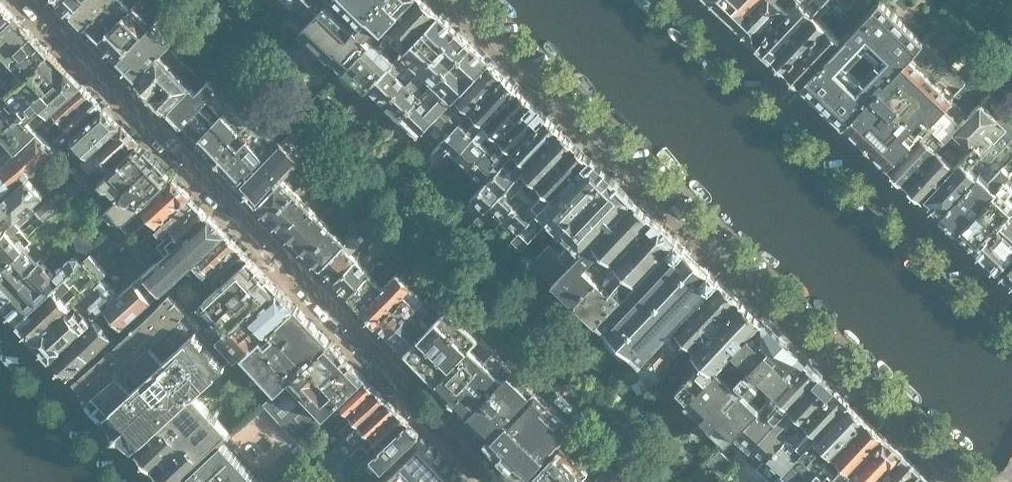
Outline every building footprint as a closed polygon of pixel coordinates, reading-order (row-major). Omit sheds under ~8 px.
[(15,15),(1,0),(0,0),(0,30),(15,15)] [(82,0),(62,0),(72,10),(82,0)] [(130,0),(82,0),(72,10),(86,25),(100,39),(100,38),(131,8),(135,5),(130,0)] [(300,1),(316,16),(329,2),(331,0),(301,0),(300,1)] [(410,0),(346,0),(365,18),(355,28),(329,2),(316,16),(305,28),(347,67),(410,0)] [(392,59),(381,48),(392,36),(401,45),(399,47),(402,49),(437,12),(424,0),(410,0),(347,67),(367,86),(392,59)] [(755,0),(715,0),(736,20),(755,0)] [(736,20),(758,41),(797,0),(791,0),(785,7),(778,0),(755,0),(736,20)] [(824,0),(809,0),(805,5),(800,0),(797,0),(758,41),(773,55),(824,0)] [(816,16),(825,6),(829,9),(832,6),(839,13),(852,0),(824,0),(773,55),(788,68),(827,26),(816,16)] [(968,80),(925,38),(923,40),(880,0),(879,0),(862,18),(802,82),(888,164),(950,98),(968,80)] [(119,58),(150,27),(131,8),(100,38),(119,58)] [(802,82),(862,18),(853,10),(833,31),(827,26),(788,68),(802,82)] [(387,105),(457,31),(437,12),(402,49),(392,59),(367,86),(359,95),(366,102),(373,95),(372,94),(373,92),(387,105)] [(33,33),(15,15),(0,30),(0,70),(21,50),(18,47),(33,33)] [(137,76),(168,45),(180,33),(163,15),(150,27),(119,58),(137,76)] [(435,81),(470,44),(457,31),(387,105),(400,118),(430,86),(435,81)] [(50,52),(33,33),(18,47),(21,50),(0,70),(0,86),(7,93),(50,52)] [(417,133),(487,59),(470,44),(435,81),(445,90),(431,104),(423,97),(431,88),(430,86),(400,118),(417,133)] [(192,87),(179,74),(187,65),(168,45),(137,76),(169,109),(192,87)] [(82,84),(50,52),(7,93),(0,86),(0,135),(2,134),(17,150),(38,131),(35,127),(43,120),(82,84)] [(471,109),(504,75),(487,59),(417,133),(425,141),(433,132),(442,141),(462,119),(463,118),(454,110),(463,101),(471,109)] [(200,79),(187,65),(179,74),(192,87),(200,79)] [(201,106),(225,82),(211,68),(200,79),(192,87),(169,109),(183,124),(201,106)] [(456,154),(518,89),(504,75),(471,109),(471,110),(479,118),(467,130),(465,128),(467,123),(462,119),(442,141),(456,154)] [(280,139),(240,98),(225,82),(201,106),(215,120),(197,138),(237,181),(238,180),(280,139)] [(64,122),(92,96),(82,84),(43,120),(48,125),(58,116),(64,122)] [(470,168),(533,103),(518,89),(456,154),(470,168)] [(64,142),(103,107),(92,96),(64,122),(69,127),(59,136),(64,142)] [(906,181),(968,115),(950,98),(888,164),(901,176),(906,181)] [(923,197),(998,118),(980,102),(968,115),(906,181),(923,197)] [(485,181),(547,116),(533,103),(470,168),(485,181)] [(197,138),(215,120),(201,106),(183,124),(197,138)] [(79,163),(81,161),(120,125),(103,107),(64,142),(61,145),(79,163)] [(1011,138),(1011,125),(1001,115),(998,118),(923,197),(941,214),(981,172),(994,157),(1011,138)] [(487,208),(561,130),(547,116),(485,181),(472,194),(487,208)] [(110,168),(138,143),(120,125),(81,161),(91,172),(103,161),(110,168)] [(520,187),(531,176),(538,183),(575,143),(561,130),(487,208),(475,220),(482,227),(498,210),(505,217),(528,193),(520,187)] [(26,176),(56,149),(38,131),(17,150),(0,166),(0,200),(26,176)] [(282,179),(302,156),(306,151),(287,132),(280,139),(238,180),(258,203),(282,179)] [(1011,173),(1011,138),(994,157),(1003,165),(989,180),(981,172),(941,214),(958,231),(1011,173)] [(142,208),(174,179),(138,143),(110,168),(98,179),(97,180),(114,198),(110,202),(123,216),(133,216),(142,208)] [(520,231),(590,157),(575,143),(538,183),(528,193),(505,217),(497,226),(503,231),(511,223),(520,231)] [(560,231),(611,177),(590,157),(520,231),(511,240),(523,250),(550,221),(560,231)] [(97,180),(98,179),(91,172),(81,161),(79,163),(44,195),(32,206),(46,222),(37,230),(32,225),(21,234),(21,237),(17,240),(7,229),(4,231),(0,235),(0,268),(23,247),(97,180)] [(1011,209),(1011,201),(1007,196),(1011,190),(1011,173),(958,231),(976,247),(1011,209)] [(7,211),(16,220),(32,206),(44,195),(26,176),(0,200),(0,218),(7,211)] [(564,313),(576,300),(654,218),(611,177),(560,231),(533,260),(570,295),(558,307),(564,313)] [(159,226),(191,196),(174,179),(142,208),(159,226)] [(307,205),(295,192),(282,179),(258,203),(283,228),(307,205)] [(174,229),(200,206),(191,196),(159,226),(166,233),(172,227),(174,229)] [(296,241),(320,218),(307,205),(283,228),(296,241)] [(173,248),(209,215),(200,206),(174,229),(164,238),(173,248)] [(1011,252),(1011,209),(976,247),(997,268),(1011,252)] [(114,335),(175,281),(187,269),(226,233),(209,215),(173,248),(120,296),(97,318),(114,335)] [(386,229),(373,216),(360,228),(373,242),(383,232),(386,229)] [(345,243),(332,230),(320,218),(296,241),(322,266),(345,243)] [(598,321),(676,238),(654,218),(576,300),(598,321)] [(99,238),(86,224),(74,235),(87,249),(99,238)] [(397,246),(383,232),(373,242),(387,256),(397,246)] [(210,270),(238,245),(226,233),(187,269),(190,272),(193,270),(195,273),(204,264),(210,270)] [(356,260),(350,253),(360,244),(352,236),(345,243),(322,266),(335,280),(356,260)] [(641,362),(645,357),(719,279),(676,238),(598,321),(641,362)] [(221,282),(249,257),(238,245),(210,270),(221,282)] [(43,263),(40,259),(37,262),(23,247),(0,268),(0,299),(2,301),(43,263)] [(997,268),(1011,282),(1011,252),(997,268)] [(36,338),(67,310),(71,307),(62,297),(74,286),(83,295),(103,277),(109,272),(92,253),(84,260),(19,319),(36,338)] [(362,309),(401,271),(387,256),(378,265),(385,271),(376,280),(370,274),(349,294),(362,309)] [(19,319),(84,260),(80,257),(74,257),(54,275),(43,263),(2,301),(19,319)] [(220,343),(226,337),(280,288),(249,257),(221,282),(197,304),(196,303),(188,311),(201,325),(220,343)] [(349,294),(370,274),(356,260),(335,280),(349,294)] [(377,324),(411,289),(420,279),(407,265),(401,271),(362,309),(377,324)] [(53,357),(97,318),(120,296),(103,277),(83,295),(75,303),(86,315),(78,322),(67,310),(36,338),(53,357)] [(696,347),(741,300),(719,279),(645,357),(662,374),(679,356),(674,351),(680,344),(680,337),(683,334),(696,347)] [(89,397),(186,308),(171,293),(179,286),(175,281),(114,335),(97,318),(53,357),(69,375),(70,375),(74,378),(74,379),(74,380),(89,397)] [(421,320),(431,309),(438,316),(448,305),(444,301),(454,291),(444,281),(434,291),(433,290),(422,301),(389,336),(405,351),(428,326),(421,320)] [(242,354),(296,305),(280,288),(226,337),(242,354)] [(389,336),(422,301),(411,289),(377,324),(389,336)] [(678,410),(686,401),(718,367),(734,350),(762,320),(741,300),(696,347),(693,350),(705,361),(700,367),(698,366),(691,373),(689,371),(682,379),(684,381),(677,388),(682,393),(672,404),(678,410)] [(277,390),(289,379),(331,341),(296,305),(242,354),(277,390)] [(514,365),(531,347),(506,322),(511,316),(502,306),(475,333),(448,305),(438,316),(428,326),(405,351),(415,362),(425,372),(436,383),(467,415),(514,365)] [(105,413),(201,325),(188,311),(186,308),(89,397),(105,413)] [(777,392),(806,361),(762,320),(734,350),(749,364),(746,362),(745,362),(743,361),(741,361),(738,362),(736,362),(734,364),(732,365),(731,366),(730,369),(730,370),(729,372),(729,373),(729,374),(729,376),(730,377),(731,379),(732,381),(718,367),(686,401),(730,442),(768,401),(777,392)] [(135,448),(136,447),(193,394),(231,359),(217,345),(220,343),(201,325),(105,413),(104,414),(107,416),(111,420),(111,421),(113,423),(126,438),(128,440),(129,440),(133,445),(135,448)] [(324,415),(328,411),(365,377),(331,341),(289,379),(301,391),(300,393),(311,404),(312,402),(324,415)] [(753,445),(820,374),(806,361),(777,392),(782,397),(779,400),(782,403),(776,408),(768,401),(730,442),(739,451),(730,461),(721,451),(710,463),(724,476),(753,445)] [(488,436),(527,397),(542,392),(548,398),(557,388),(545,376),(537,386),(514,365),(467,415),(488,436)] [(767,458),(797,428),(789,421),(794,416),(795,418),(799,414),(805,419),(834,388),(820,374),(753,445),(767,458)] [(349,413),(377,388),(365,377),(328,411),(335,419),(346,409),(349,413)] [(346,437),(388,399),(377,388),(349,413),(353,417),(339,430),(346,437)] [(561,438),(571,428),(584,416),(557,388),(548,398),(542,392),(527,397),(488,436),(496,444),(521,470),(525,474),(561,438)] [(774,480),(848,402),(834,388),(805,419),(810,424),(806,428),(808,430),(804,434),(797,428),(767,458),(757,469),(770,481),(772,481),(774,480)] [(317,436),(276,391),(262,404),(303,449),(317,436)] [(224,439),(230,434),(193,394),(136,447),(138,450),(160,475),(160,474),(167,481),(178,481),(224,439)] [(371,435),(398,411),(388,399),(346,437),(343,440),(331,451),(341,462),(362,444),(371,435)] [(884,435),(848,402),(774,480),(776,481),(780,481),(789,473),(798,481),(840,481),(884,435)] [(363,465),(409,422),(398,411),(371,435),(376,440),(366,448),(362,444),(352,453),(363,465)] [(373,474),(407,443),(419,432),(409,422),(363,465),(361,466),(371,476),(373,474)] [(595,452),(571,428),(561,438),(570,447),(585,462),(595,452)] [(455,470),(454,468),(419,432),(407,443),(373,474),(375,475),(373,477),(375,479),(372,481),(467,481),(455,470)] [(331,451),(343,440),(336,433),(324,444),(331,451)] [(632,456),(611,435),(597,449),(618,470),(623,465),(632,456)] [(902,452),(884,435),(840,481),(874,481),(902,452)] [(562,457),(570,447),(561,438),(525,474),(529,478),(532,481),(566,481),(576,471),(562,457)] [(224,439),(178,481),(263,481),(224,439)] [(327,475),(341,462),(331,451),(317,464),(327,475)] [(920,470),(902,452),(874,481),(909,481),(920,470)] [(587,481),(582,476),(589,469),(584,464),(576,471),(566,481),(587,481)] [(623,465),(618,470),(611,478),(607,481),(639,481),(623,465)] [(339,470),(331,478),(334,481),(350,481),(339,470)] [(920,470),(909,481),(934,481),(920,470)] [(611,478),(604,471),(593,481),(607,481),(611,478)]
